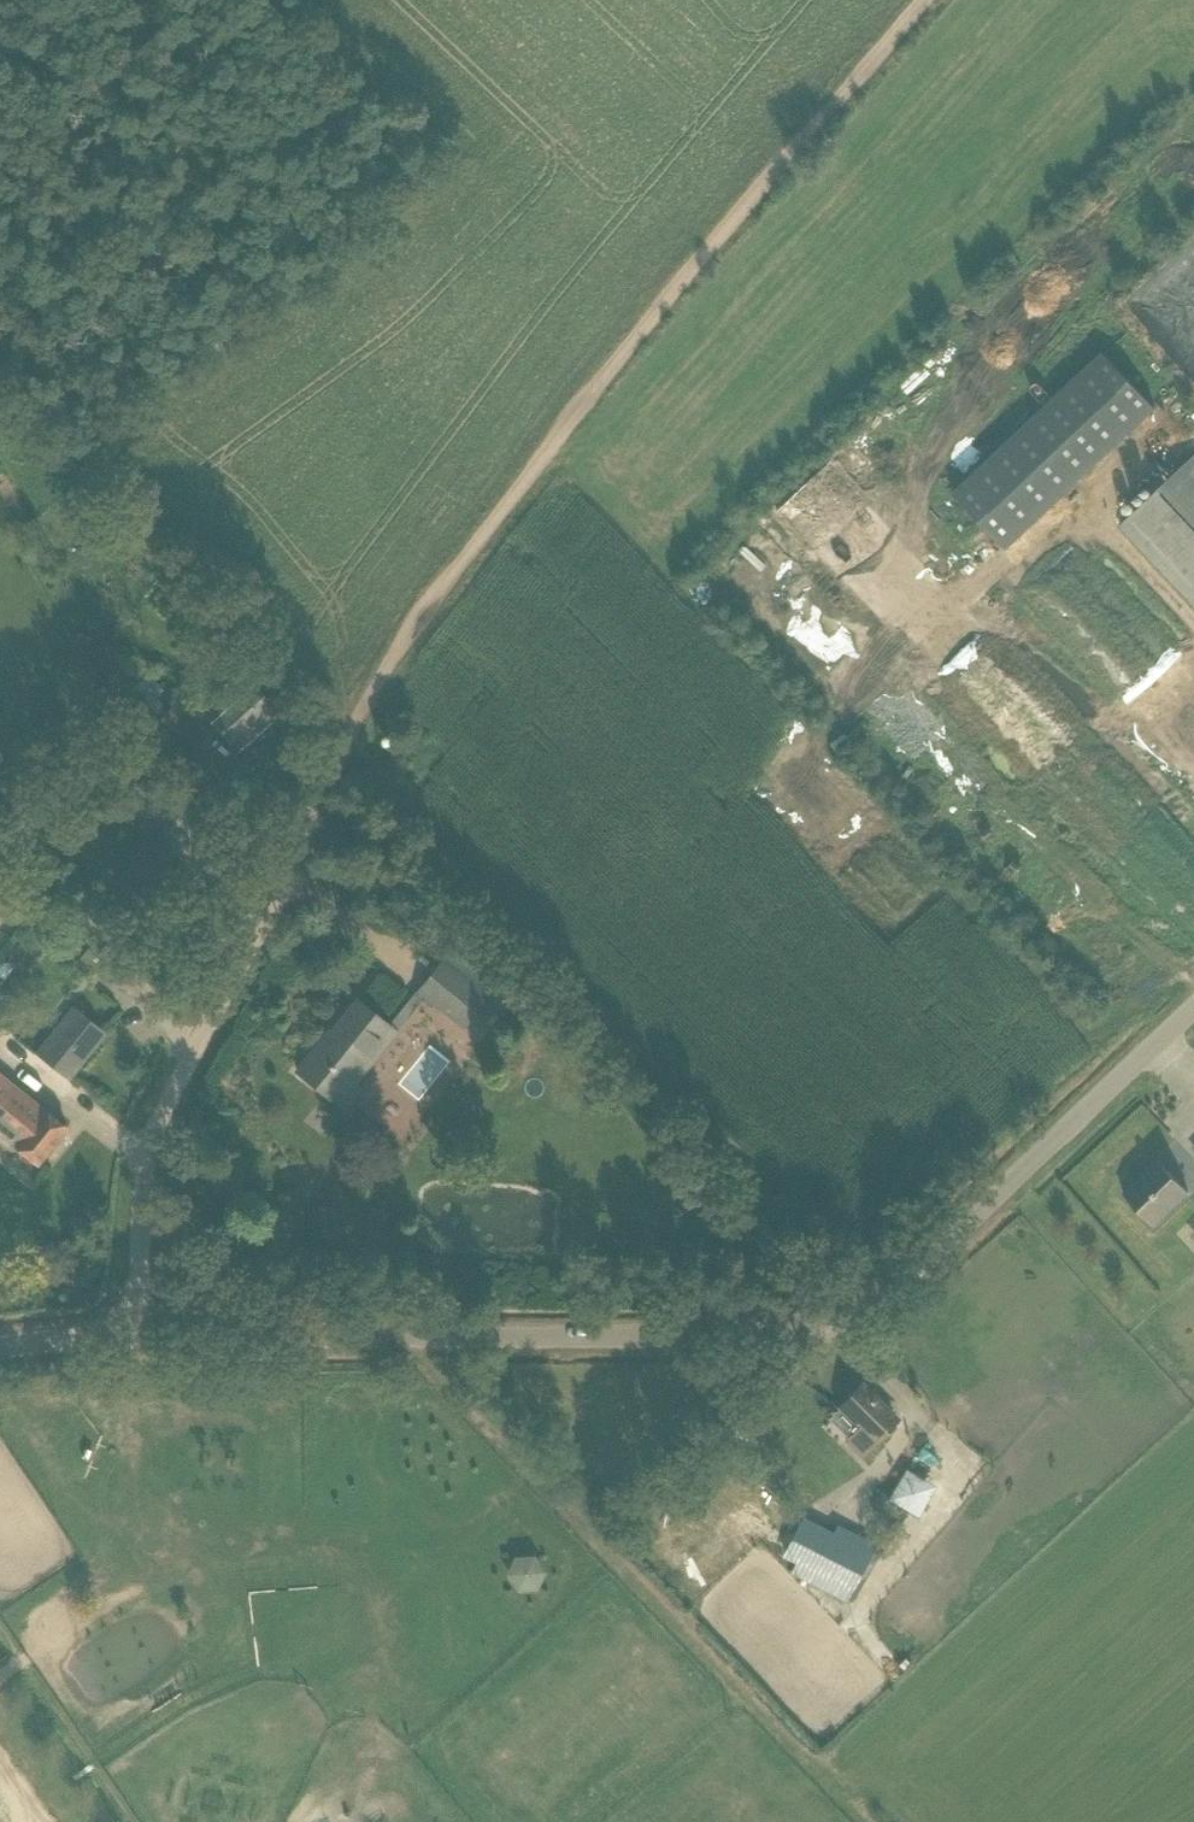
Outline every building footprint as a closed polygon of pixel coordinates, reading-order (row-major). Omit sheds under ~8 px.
[(1023,427),(1076,484),(1155,408),(1102,352),(1023,427)] [(1193,603),(1193,457),(1121,525),(1193,603)] [(931,650),(1031,763),(1066,732),(965,619),(931,650)] [(213,722),(221,731),(237,749),(277,714),(253,687),(213,722)] [(158,719),(185,750),(205,732),(178,701),(158,719)] [(419,990),(464,1027),(485,1001),(440,964),(419,990)] [(296,1070),(315,1086),(342,1107),(356,1090),(345,1081),(390,1026),(357,1000),(332,1032),(335,1034),(317,1056),(312,1051),(296,1070)] [(34,1055),(69,1081),(106,1032),(71,1006),(34,1055)] [(18,1149),(20,1151),(17,1154),(19,1157),(26,1163),(31,1163),(32,1161),(37,1164),(67,1126),(0,1073),(0,1135),(18,1149)] [(1124,1193),(1140,1211),(1153,1224),(1188,1191),(1158,1160),(1124,1193)] [(841,1405),(860,1425),(846,1439),(860,1454),(895,1419),(861,1385),(841,1405)] [(861,1574),(821,1553),(825,1547),(809,1538),(790,1572),(846,1601),(861,1574)] [(543,1553),(511,1557),(515,1589),(547,1585),(543,1553)]
